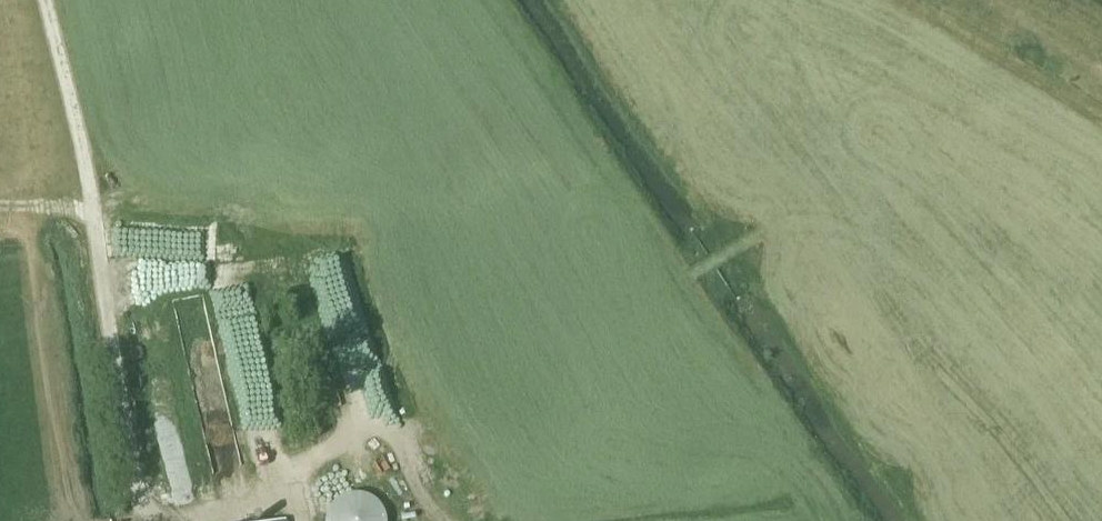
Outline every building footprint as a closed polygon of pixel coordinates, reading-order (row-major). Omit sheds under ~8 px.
[(385,514),(379,504),(371,498),(361,494),(350,494),(341,498),(332,504),(327,514),(326,520),(386,520),(385,514)]
